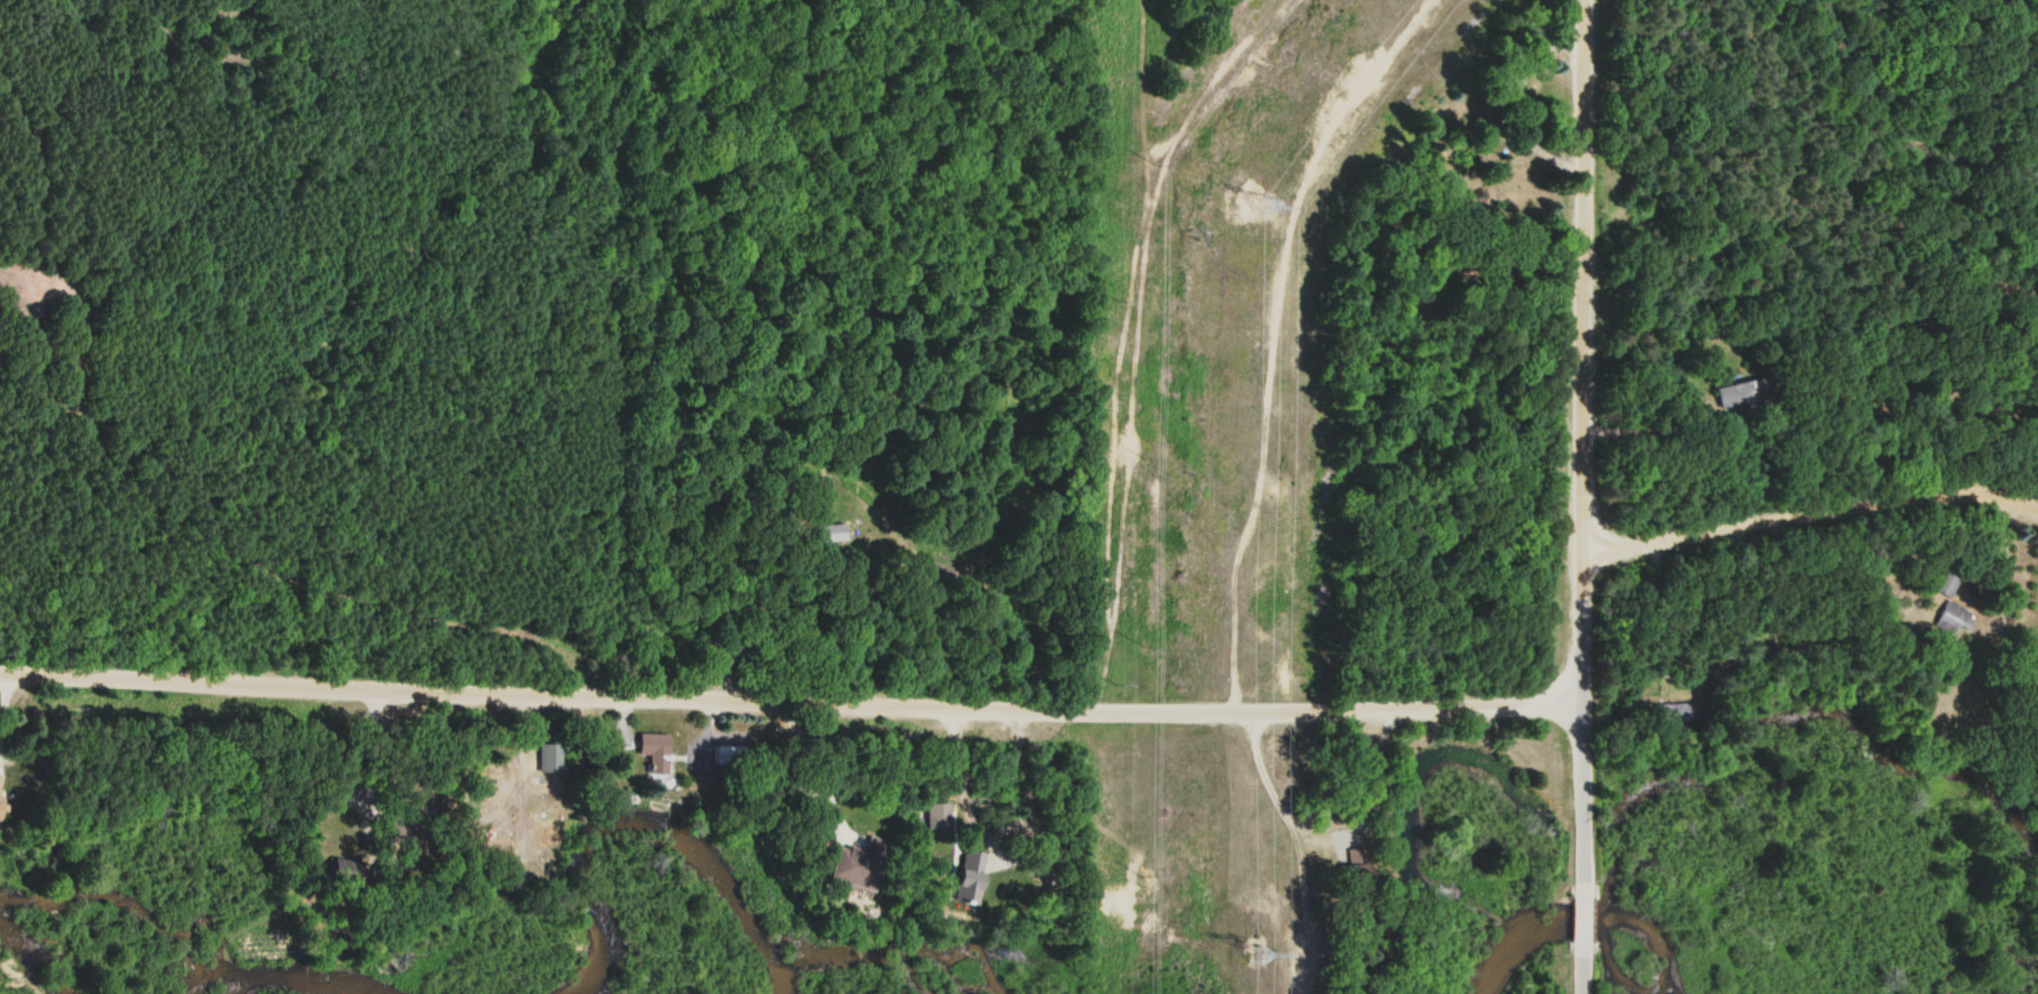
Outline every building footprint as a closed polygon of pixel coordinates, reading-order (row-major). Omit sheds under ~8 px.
[(1765,403),(1763,380),(1712,386),(1715,409),(1765,403)] [(846,525),(822,525),(822,541),(846,541),(846,525)] [(673,734),(641,734),(641,756),(673,756),(673,734)] [(714,767),(748,767),(748,747),(714,747),(714,767)] [(833,878),(880,891),(893,843),(871,837),(867,852),(842,846),(833,878)] [(363,861),(330,861),(330,882),(363,882),(363,861)]
